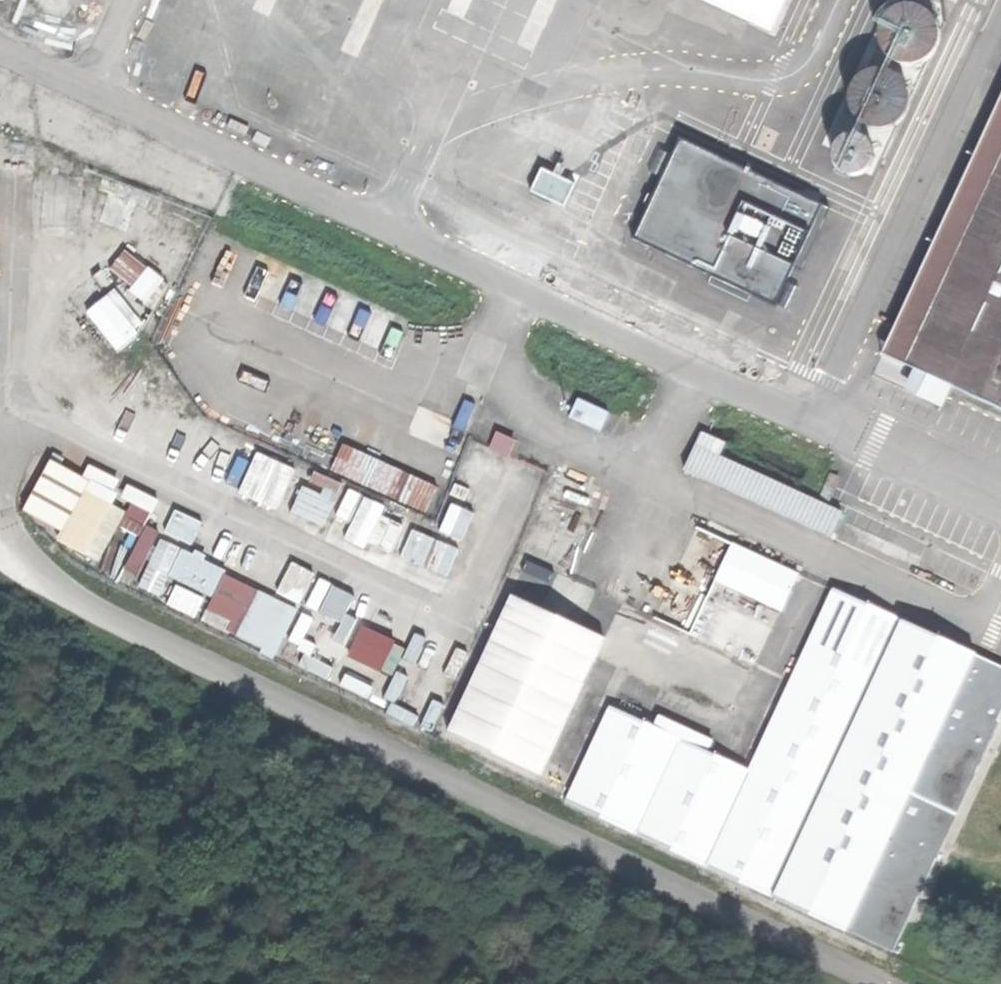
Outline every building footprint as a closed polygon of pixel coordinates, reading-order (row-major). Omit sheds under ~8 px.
[(781,21),(790,0),(735,0),(781,21)] [(781,21),(801,30),(815,0),(790,0),(781,21)] [(917,2),(893,3),(877,21),(877,44),(895,61),(919,60),(935,42),(934,19),(917,2)] [(769,101),(801,30),(781,21),(748,91),(769,101)] [(886,61),(862,65),(849,84),(853,108),(872,121),(895,117),(909,98),(905,75),(886,61)] [(862,120),(843,122),(831,136),(832,156),(847,168),(866,166),(878,152),(877,133),(862,120)] [(924,337),(1000,172),(1000,120),(894,350),(1000,400),(1000,373),(924,337)] [(924,337),(1000,373),(1000,172),(924,337)] [(106,269),(145,300),(162,278),(124,247),(106,269)] [(116,351),(144,328),(112,288),(84,310),(116,351)] [(603,428),(607,409),(573,401),(569,420),(603,428)] [(711,438),(700,463),(846,527),(856,503),(711,438)] [(339,446),(329,471),(414,505),(424,480),(339,446)] [(280,511),(299,470),(256,451),(237,492),(280,511)] [(153,540),(157,540),(157,528),(148,524),(159,498),(124,483),(122,486),(123,508),(110,502),(120,479),(85,464),(81,474),(44,457),(20,512),(55,527),(56,543),(99,562),(115,527),(134,535),(116,577),(163,598),(171,579),(172,606),(197,616),(204,600),(205,624),(277,656),(292,621),(293,640),(304,644),(318,612),(153,540)] [(305,475),(291,515),(322,525),(336,485),(305,475)] [(359,496),(343,540),(365,548),(381,504),(359,496)] [(192,545),(203,522),(174,508),(162,530),(192,545)] [(695,513),(654,605),(759,651),(799,559),(695,513)] [(320,610),(333,583),(290,562),(277,590),(320,610)] [(834,578),(754,752),(939,838),(998,711),(1000,705),(1000,656),(834,578)] [(442,741),(546,778),(600,631),(497,593),(442,741)] [(632,817),(707,852),(747,766),(672,731),(632,817)] [(892,938),(939,838),(754,752),(747,766),(707,852),(892,938)]
